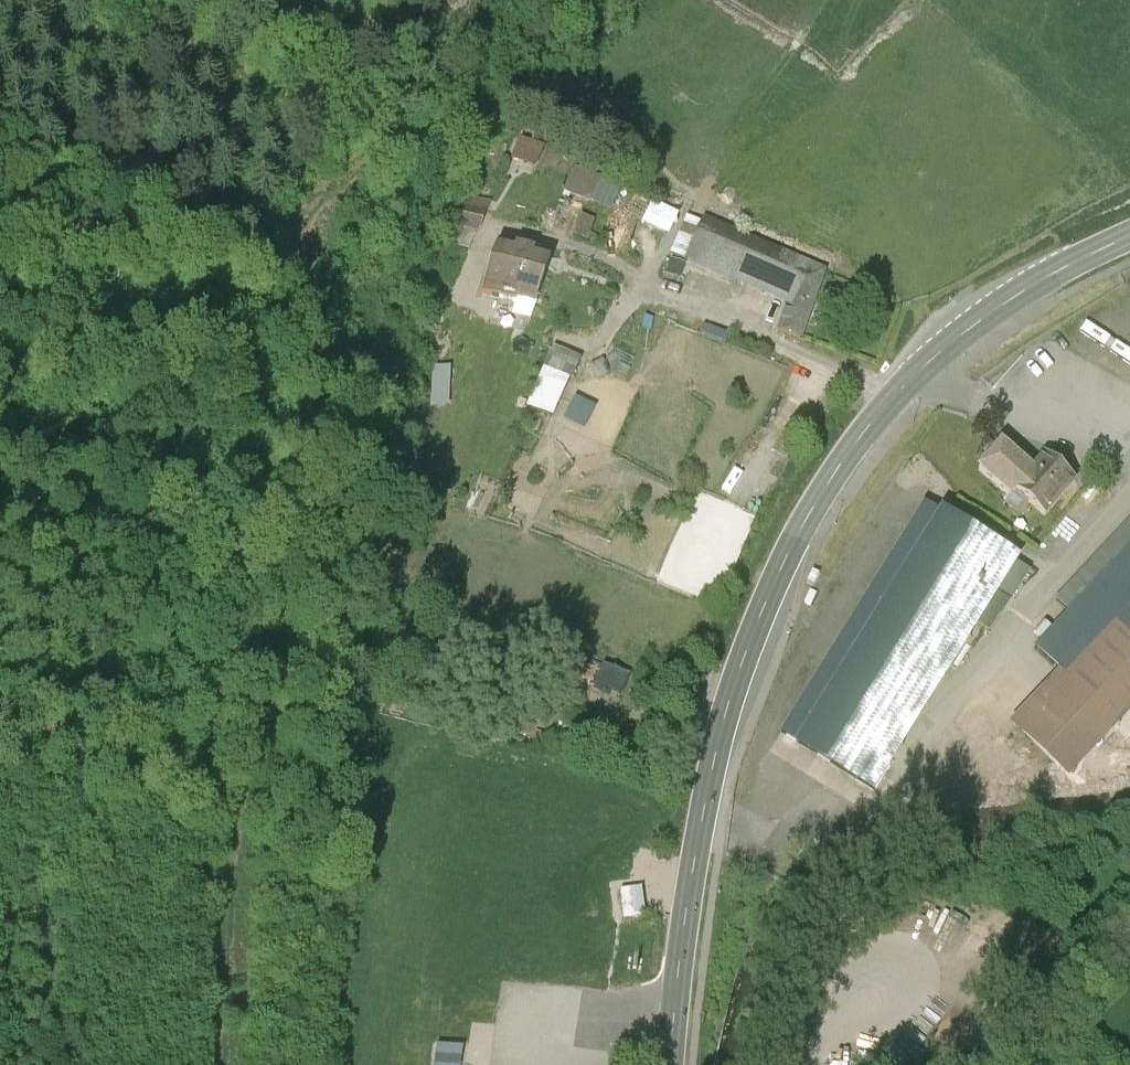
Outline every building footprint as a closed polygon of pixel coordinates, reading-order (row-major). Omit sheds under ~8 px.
[(824,273),(705,219),(685,260),(789,307),(780,332),(801,340),(824,273)] [(550,261),(500,243),(484,286),(501,293),(499,296),(517,303),(518,299),(534,305),(550,261)] [(616,444),(639,382),(592,365),(594,360),(558,347),(545,382),(578,394),(566,427),(616,444)] [(1033,470),(1003,444),(980,471),(1012,498),(1017,492),(1046,517),(1077,482),(1046,455),(1033,470)] [(1014,563),(924,507),(783,736),(873,791),(883,775),(867,765),(927,668),(943,677),(1014,563)] [(1031,653),(1055,675),(1017,717),(1099,792),(1117,772),(1129,783),(1129,520),(1055,602),(1068,613),(1031,653)]
